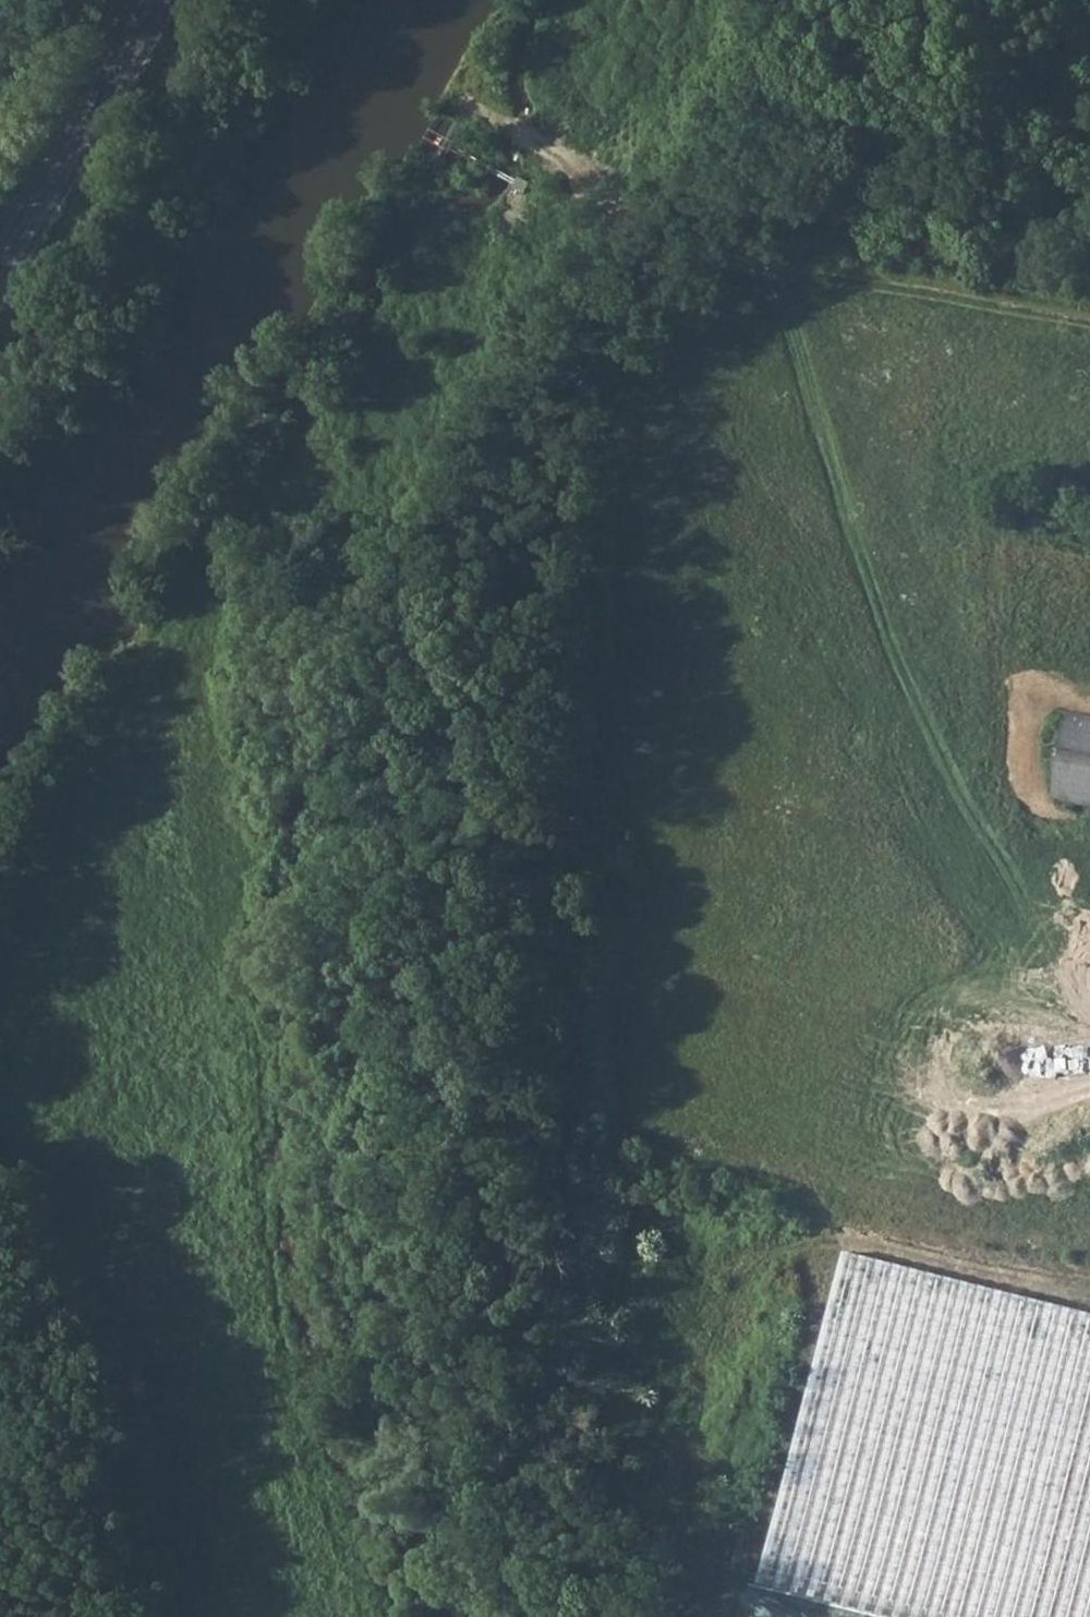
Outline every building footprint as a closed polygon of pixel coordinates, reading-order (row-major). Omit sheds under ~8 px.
[(1089,796),(1089,711),(1073,707),(1055,788),(1089,796)] [(847,1248),(762,1581),(906,1616),(1089,1616),(1089,1309),(847,1248)] [(757,1609),(755,1616),(790,1616),(757,1609)]
